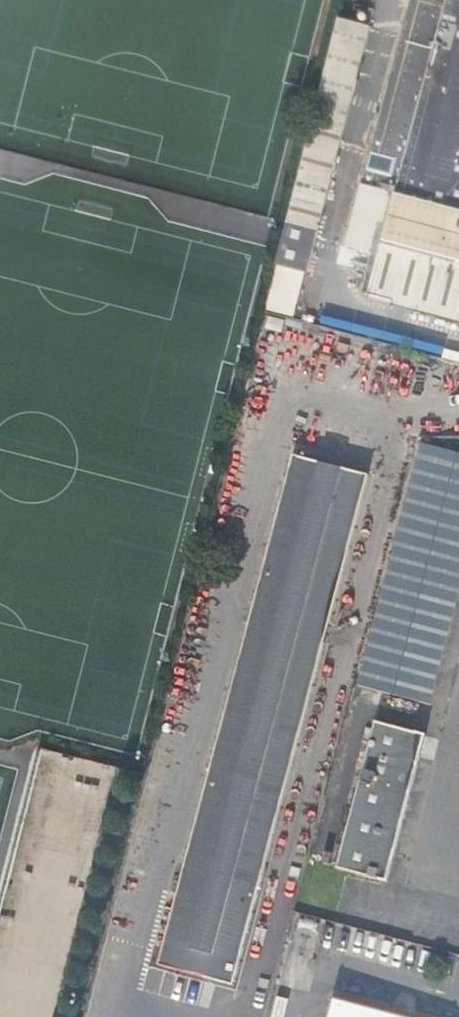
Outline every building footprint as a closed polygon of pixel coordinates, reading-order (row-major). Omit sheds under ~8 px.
[(384,239),(458,259),(458,0),(447,0),(440,27),(397,192),(384,239)] [(372,185),(397,192),(440,27),(416,21),(372,185)] [(364,32),(333,23),(282,227),(310,235),(364,32)] [(359,233),(384,239),(397,192),(372,185),(359,233)] [(458,323),(458,259),(384,239),(369,293),(395,300),(393,306),(458,323)] [(403,353),(396,382),(410,386),(417,357),(403,353)] [(360,688),(436,706),(458,610),(458,453),(420,443),(360,688)] [(367,474),(297,454),(159,963),(233,983),(367,474)] [(372,717),(364,748),(335,863),(386,876),(423,730),(372,717)] [(42,811),(42,832),(79,833),(79,819),(94,820),(95,786),(106,786),(107,760),(47,759),(46,783),(62,784),(61,811),(42,811)] [(333,999),(328,1016),(403,1016),(333,999)]
